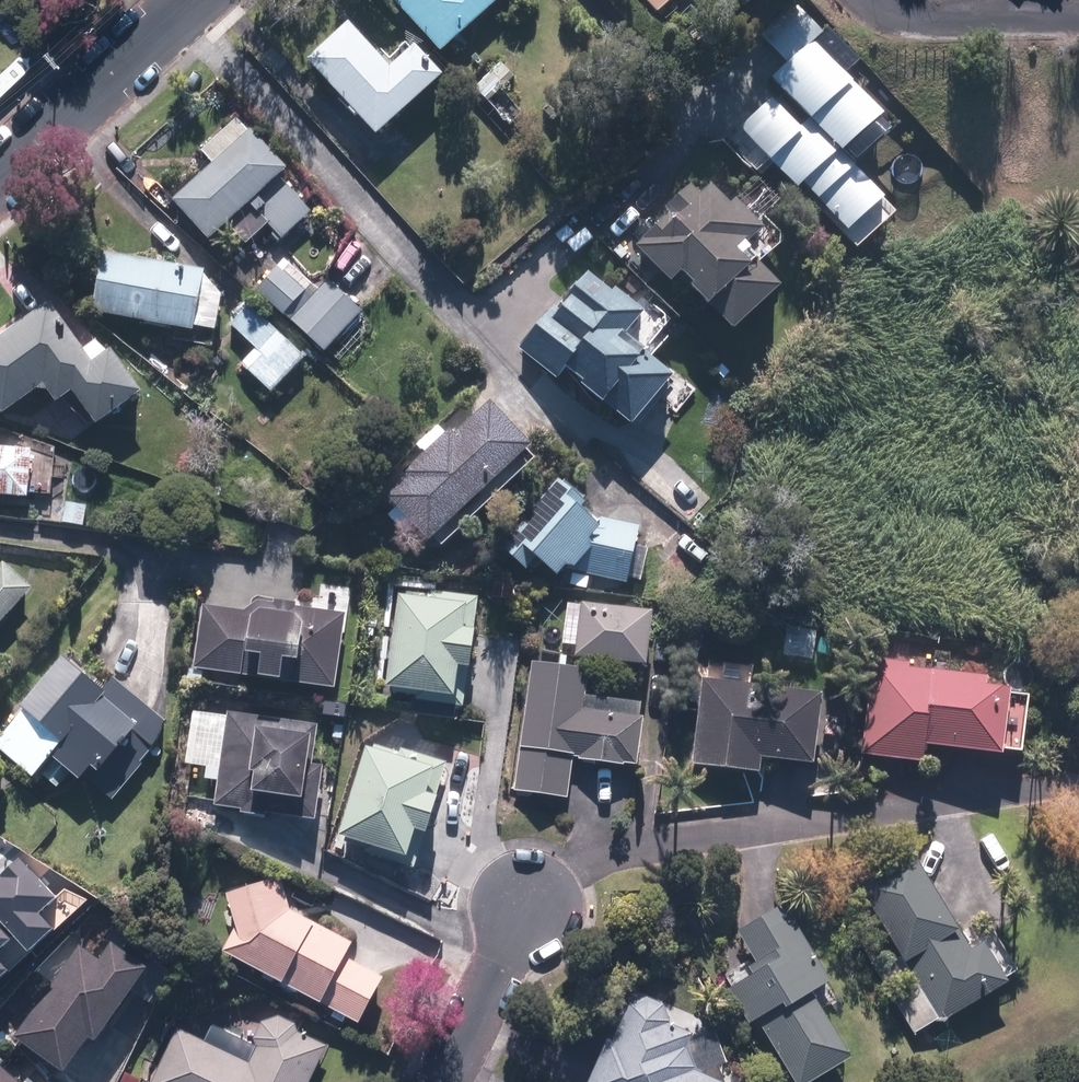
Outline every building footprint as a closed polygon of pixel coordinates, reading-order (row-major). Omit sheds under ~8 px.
[(483,13),(499,0),(389,0),(386,2),(433,57),(483,13)] [(657,9),(667,0),(648,0),(657,9)] [(369,142),(411,106),(438,83),(397,35),(371,58),(346,29),(304,65),(369,142)] [(871,214),(877,209),(835,158),(875,123),(809,48),(765,87),(801,128),(794,134),(768,103),(735,130),(764,166),(790,198),(794,194),(809,212),(812,210),(851,257),(884,230),(871,214)] [(505,124),(518,113),(496,89),(514,73),(502,60),(472,89),(505,124)] [(203,245),(223,227),(243,249),(267,228),(278,242),(309,215),(278,179),(284,174),(237,120),(199,153),(211,168),(205,174),(202,170),(181,189),(184,192),(169,205),(203,245)] [(749,268),(782,240),(767,223),(781,211),(761,187),(735,209),(711,181),(689,199),(684,193),(662,212),(668,218),(632,249),(665,288),(670,283),(697,314),(700,312),(724,340),(774,297),(749,268)] [(187,337),(188,331),(212,335),(217,300),(196,274),(94,259),(84,323),(187,337)] [(283,269),(257,294),(319,357),(359,318),(325,283),(311,298),(283,269)] [(679,416),(700,394),(669,363),(660,372),(649,361),(664,346),(657,339),(672,323),(625,276),(605,296),(586,276),(568,294),(573,299),(547,326),(543,322),(516,350),(552,385),(559,378),(595,412),(599,408),(621,431),(657,394),(679,416)] [(38,391),(50,409),(66,398),(89,430),(140,395),(110,352),(98,360),(90,348),(77,358),(43,310),(0,340),(0,418),(38,391)] [(232,330),(254,353),(240,367),(268,394),(301,361),(251,311),(247,314),(232,330)] [(388,500),(426,539),(529,441),(510,421),(490,400),(468,422),(464,418),(448,433),(438,423),(417,443),(426,453),(402,477),(407,482),(388,500)] [(24,499),(25,454),(0,453),(0,498),(24,499)] [(564,565),(627,582),(638,524),(598,519),(589,510),(581,505),(587,498),(560,476),(500,542),(526,568),(537,555),(556,574),(564,565)] [(86,508),(64,505),(60,525),(83,528),(86,508)] [(28,592),(1,567),(0,568),(0,623),(28,592)] [(344,636),(347,586),(321,584),(320,596),(295,595),(295,606),(247,603),(246,614),(200,611),(196,675),(242,678),(243,667),(252,668),(251,686),(276,688),(277,670),(296,671),(295,691),(332,694),(336,635),(344,636)] [(459,612),(402,603),(394,601),(380,693),(412,700),(411,705),(459,711),(464,672),(468,638),(457,636),(459,612)] [(562,647),(572,649),(570,662),(637,669),(643,618),(566,609),(562,647)] [(84,775),(106,797),(151,752),(147,749),(156,740),(160,721),(118,680),(98,700),(64,666),(20,711),(23,714),(0,737),(0,755),(28,782),(37,773),(54,790),(66,778),(73,786),(84,775)] [(634,722),(578,714),(580,700),(584,675),(530,667),(513,792),(563,799),(564,795),(568,761),(596,765),(631,770),(638,722),(634,722)] [(980,682),(870,673),(863,758),(912,762),(917,762),(918,751),(970,755),(969,760),(992,762),(993,757),(1015,759),(1020,698),(979,695),(980,682)] [(753,777),(755,765),(789,769),(804,770),(812,698),(698,686),(689,770),(753,777)] [(255,717),(226,715),(212,810),(239,812),(238,818),(262,820),(263,816),(272,818),(295,821),(302,822),(311,823),(316,768),(303,767),(307,727),(255,722),(255,717)] [(330,844),(409,869),(444,759),(366,734),(330,844)] [(22,957),(47,936),(34,920),(51,905),(16,865),(0,879),(0,932),(22,957)] [(876,925),(907,982),(888,993),(911,1035),(935,1022),(937,1026),(985,999),(1004,989),(1000,981),(1011,975),(992,940),(961,957),(910,865),(858,893),(870,914),(864,917),(870,928),(876,925)] [(315,1007),(317,1004),(355,1027),(382,983),(344,959),(350,949),(284,909),(273,883),(224,896),(232,932),(219,953),(275,987),(277,984),(315,1007)] [(753,1022),(791,1081),(810,1081),(844,1060),(806,999),(826,986),(778,911),(759,923),(734,938),(751,965),(727,980),(733,989),(727,993),(747,1025),(753,1022)] [(57,1077),(81,1044),(86,1048),(140,975),(105,950),(95,963),(76,950),(9,1042),(57,1077)] [(686,1035),(666,1025),(666,1024),(666,1022),(665,1020),(665,1018),(664,1017),(664,1015),(663,1013),(662,1012),(660,1011),(659,1009),(658,1008),(657,1007),(655,1006),(653,1005),(652,1004),(650,1004),(648,1003),(647,1003),(645,1003),(643,1003),(641,1003),(640,1003),(638,1003),(636,1004),(634,1004),(633,1005),(631,1006),(630,1007),(628,1008),(627,1009),(626,1010),(625,1012),(624,1013),(623,1015),(622,1016),(612,1037),(591,1081),(708,1081),(692,1074),(686,1035)] [(150,1081),(308,1081),(324,1049),(295,1035),(294,1033),(293,1031),(292,1029),(291,1027),(290,1026),(288,1024),(286,1023),(285,1022),(283,1021),(281,1020),(279,1020),(277,1019),(275,1019),(273,1019),(271,1019),(269,1020),(267,1021),(265,1021),(263,1022),(261,1023),(260,1025),(258,1026),(257,1028),(256,1029),(255,1031),(254,1033),(253,1035),(253,1037),(253,1039),(253,1041),(253,1043),(253,1045),(254,1047),(254,1049),(255,1051),(247,1068),(175,1032),(150,1081)]
